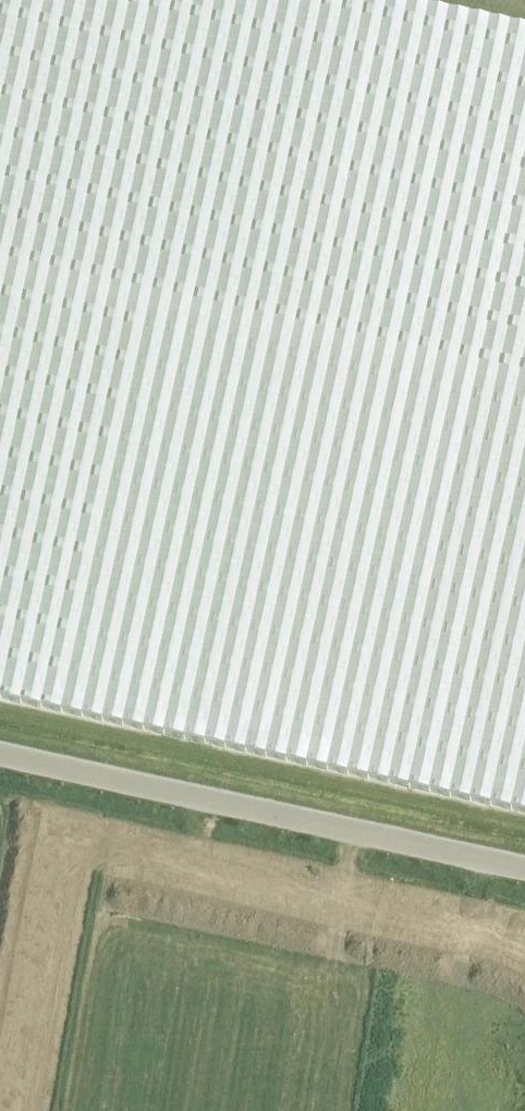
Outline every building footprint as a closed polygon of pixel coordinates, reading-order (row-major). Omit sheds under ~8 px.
[(524,811),(524,26),(407,0),(0,0),(0,696),(524,811)]
